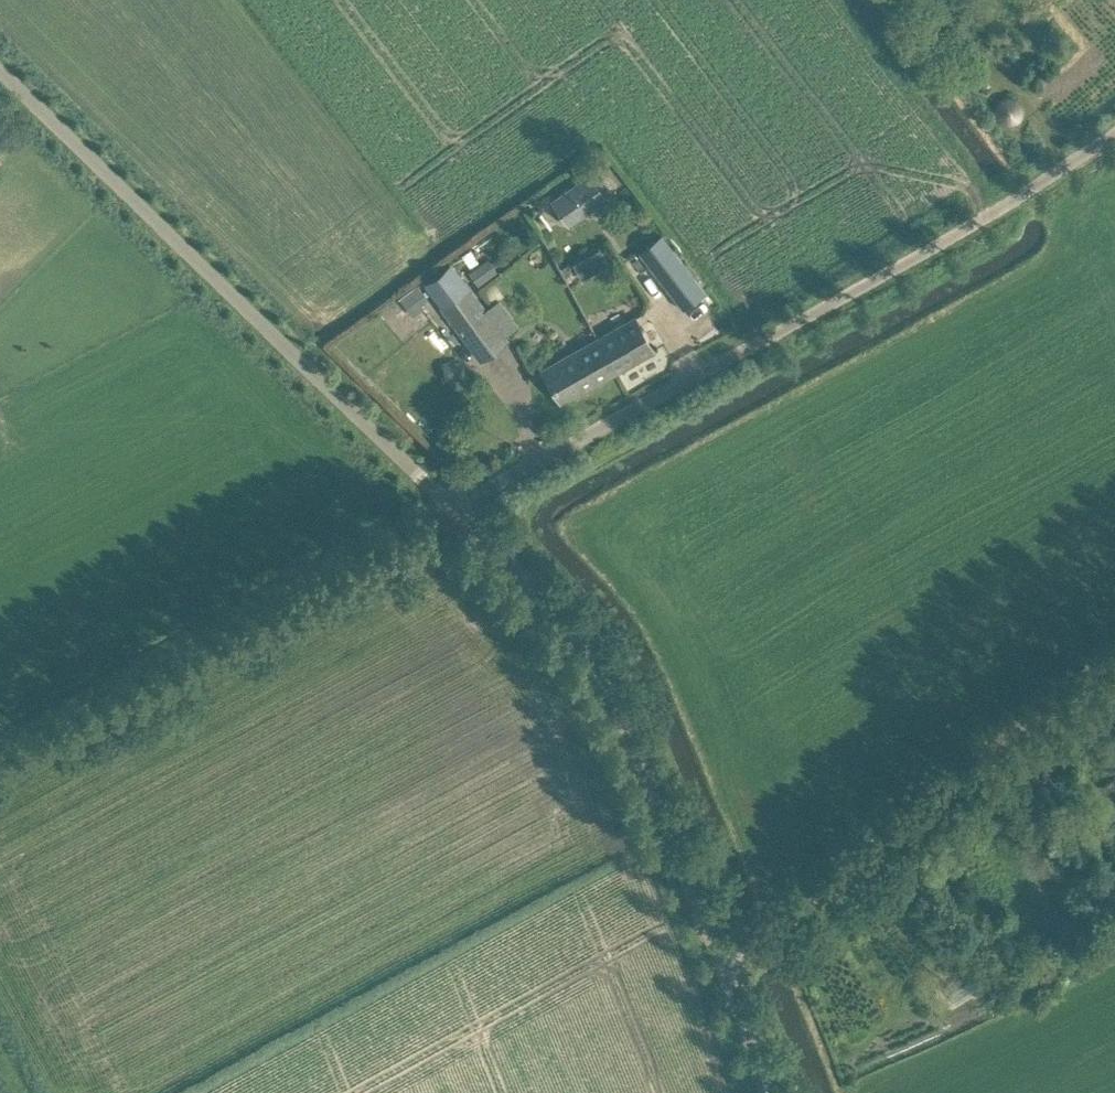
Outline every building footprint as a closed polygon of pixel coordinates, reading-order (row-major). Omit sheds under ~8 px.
[(1001,106),(1000,110),(1001,113),(1003,117),(1006,119),(1010,120),(1014,119),(1017,117),(1019,113),(1020,110),(1019,106),(1017,102),(1014,100),(1010,100),(1006,100),(1003,102),(1001,106)] [(586,171),(551,196),(555,201),(569,221),(604,196),(590,176),(586,171)] [(662,234),(643,249),(639,252),(682,307),(705,289),(662,234)] [(572,262),(582,280),(614,263),(604,245),(572,262)] [(483,359),(511,338),(472,285),(443,306),(483,359)] [(634,316),(604,333),(606,338),(600,341),(617,370),(653,349),(634,316)] [(562,401),(617,370),(600,341),(579,353),(576,349),(562,357),(543,368),(562,401)] [(1008,929),(998,938),(1005,946),(1015,937),(1008,929)] [(978,981),(970,969),(945,986),(952,997),(978,981)]
